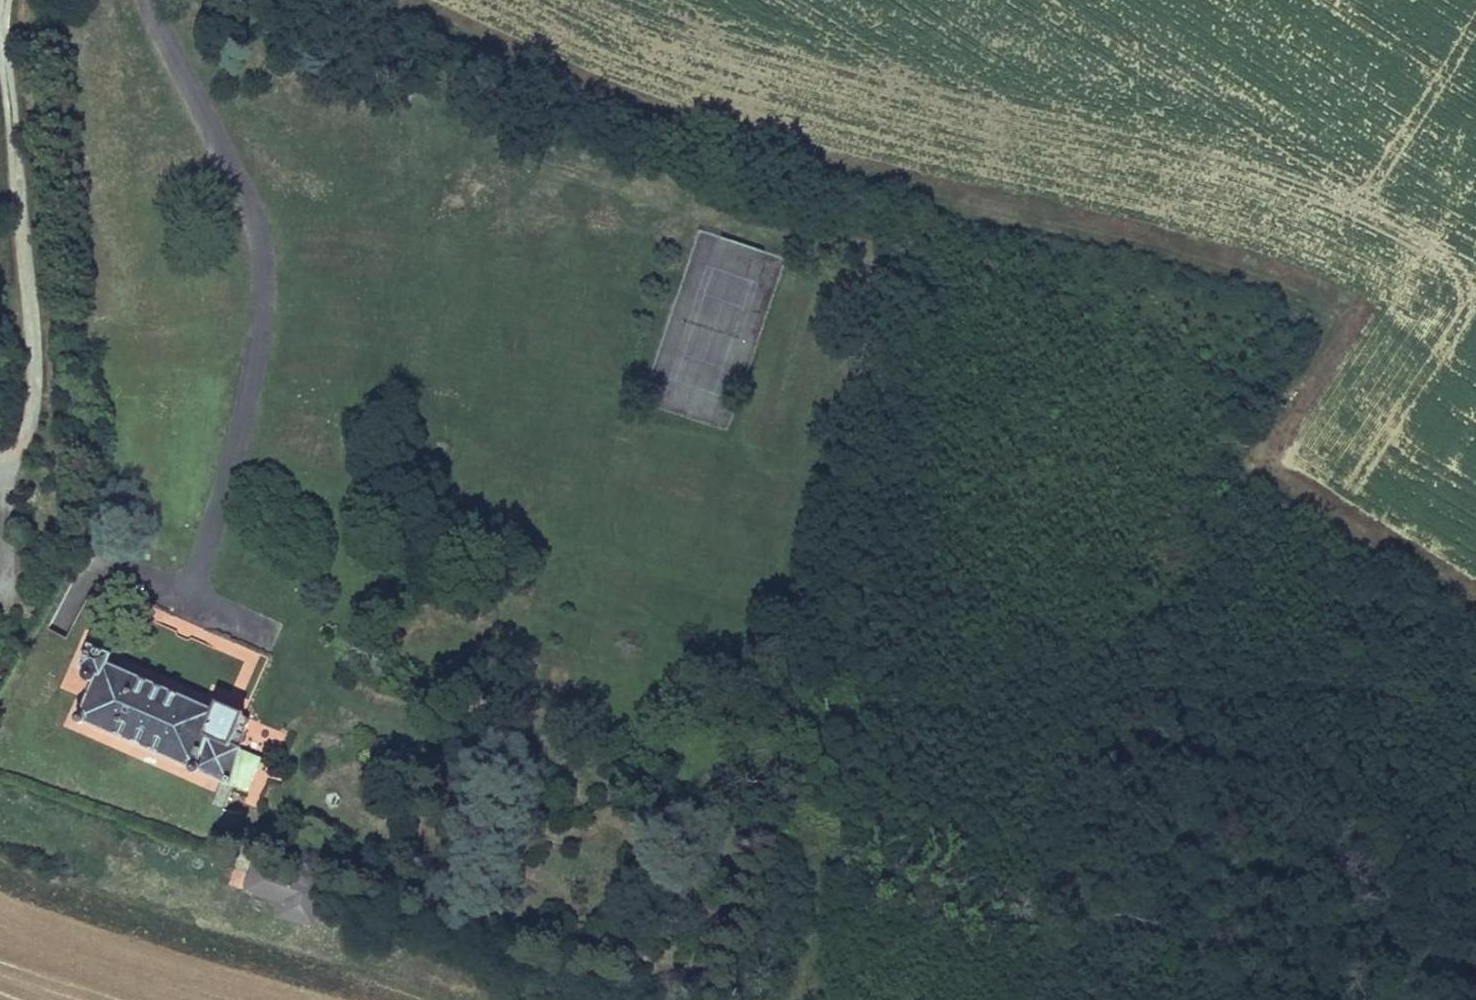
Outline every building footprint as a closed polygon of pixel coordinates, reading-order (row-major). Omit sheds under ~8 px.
[(684,373),(667,368),(662,383),(686,390),(694,390),(695,365),(714,365),(745,375),(753,348),(754,346),(781,258),(723,239),(714,239),(697,291),(697,307),(696,331),(686,328),(685,331),(684,373)] [(263,724),(230,712),(233,703),(212,695),(210,701),(109,656),(110,642),(93,638),(83,675),(87,682),(86,691),(84,699),(77,710),(70,718),(69,721),(69,724),(70,726),(72,729),(74,731),(76,732),(79,733),(84,732),(87,731),(166,762),(179,768),(184,771),(185,774),(185,778),(186,781),(188,783),(190,785),(193,787),(196,788),(202,787),(205,785),(211,781),(243,795),(263,724)] [(245,649),(235,678),(256,685),(266,656),(245,649)] [(316,918),(324,891),(249,870),(244,888),(241,897),(280,908),(276,922),(312,932),(316,918)]
